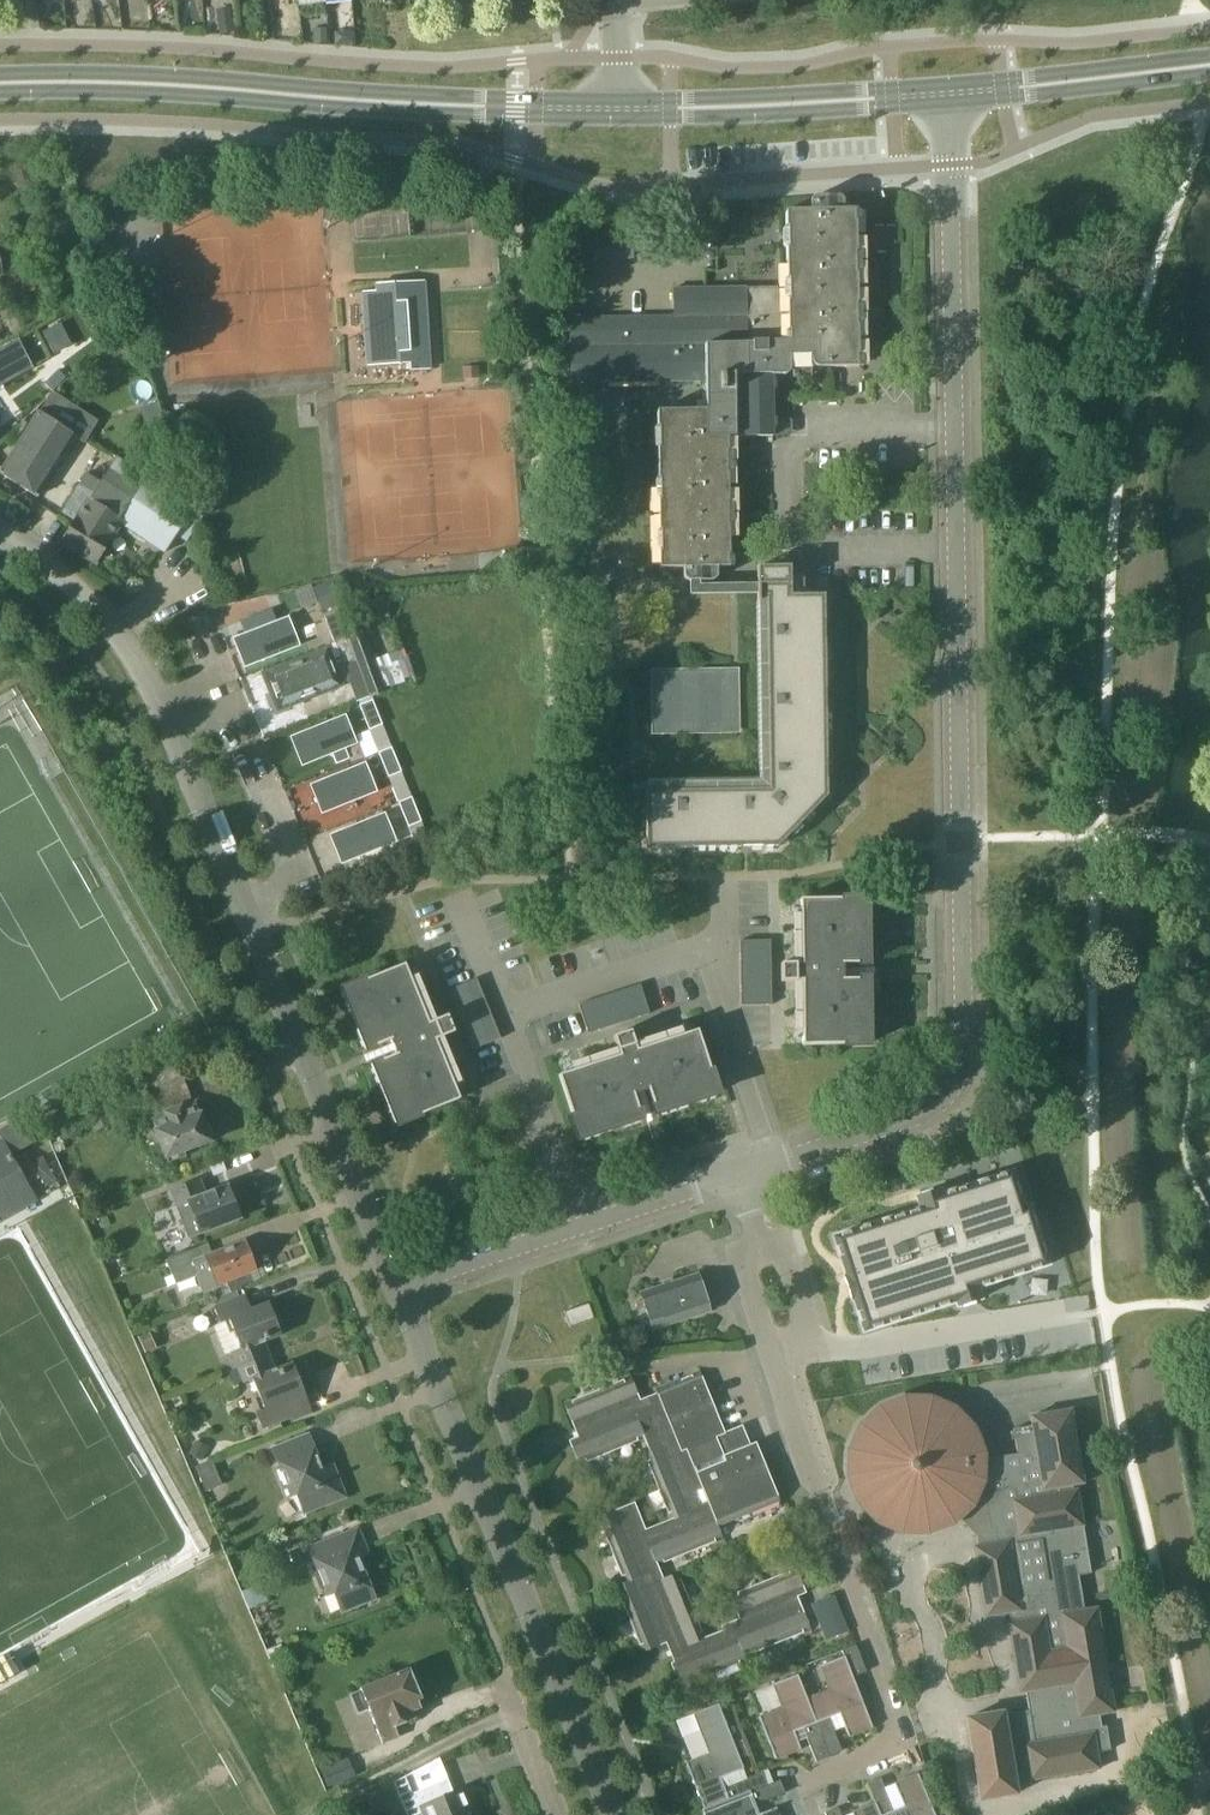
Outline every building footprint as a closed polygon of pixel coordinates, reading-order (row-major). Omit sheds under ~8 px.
[(855,211),(843,211),(843,203),(843,202),(842,201),(842,200),(841,199),(839,198),(837,197),(815,198),(813,198),(812,199),(810,201),(810,202),(809,203),(809,204),(809,212),(785,212),(787,290),(777,291),(777,288),(672,290),(672,318),(570,319),(570,384),(705,383),(705,411),(657,412),(659,569),(683,569),(683,576),(683,577),(683,579),(684,580),(685,581),(686,582),(688,582),(689,582),(711,582),(713,582),(714,581),(715,581),(716,580),(716,578),(716,577),(717,576),(716,569),(729,568),(727,439),(772,438),(771,377),(784,377),(786,376),(788,375),(789,373),(789,372),(789,371),(790,370),(789,357),(811,357),(811,363),(811,364),(811,365),(812,367),(813,368),(815,369),(816,369),(858,368),(855,211)] [(343,215),(342,200),(319,202),(321,217),(343,215)] [(56,268),(39,273),(42,285),(59,280),(56,268)] [(29,274),(12,279),(17,294),(34,289),(29,274)] [(431,371),(425,282),(374,285),(375,293),(361,294),(366,368),(409,365),(409,373),(431,371)] [(19,375),(4,349),(0,351),(0,385),(19,375)] [(35,415),(0,469),(0,477),(34,498),(72,439),(35,415)] [(76,487),(59,514),(67,519),(72,523),(60,543),(92,563),(107,539),(101,535),(112,518),(119,523),(118,525),(161,553),(189,508),(139,476),(123,466),(115,461),(92,497),(90,496),(76,487)] [(826,798),(826,771),(824,596),(802,596),(802,575),(789,575),(789,566),(756,567),(759,778),(644,780),(645,851),(777,849),(826,798)] [(326,619),(338,641),(350,634),(338,612),(326,619)] [(297,646),(287,620),(228,642),(238,668),(297,646)] [(386,692),(363,631),(333,643),(356,703),(386,692)] [(340,687),(325,650),(261,675),(276,712),(340,687)] [(739,735),(738,670),(650,672),(651,736),(739,735)] [(373,701),(360,706),(369,730),(383,725),(373,701)] [(283,739),(296,770),(356,746),(342,714),(283,739)] [(392,748),(379,754),(389,778),(402,772),(392,748)] [(381,793),(368,763),(310,786),(323,817),(381,793)] [(412,798),(399,803),(409,828),(422,823),(412,798)] [(385,808),(323,833),(337,867),(398,843),(385,808)] [(865,900),(843,900),(799,901),(800,965),(780,965),(780,983),(800,983),(801,1047),(868,1046),(867,980),(842,981),(842,965),(867,965),(865,900)] [(770,1007),(770,942),(739,942),(740,1007),(770,1007)] [(372,1066),(397,1126),(459,1101),(435,1042),(453,1034),(446,1017),(428,1025),(404,966),(342,991),(367,1051),(390,1042),(395,1056),(372,1066)] [(500,1040),(475,980),(447,992),(471,1052),(500,1040)] [(649,1016),(639,986),(577,1006),(587,1036),(649,1016)] [(558,1077),(578,1140),(640,1120),(633,1096),(647,1092),(655,1115),(717,1095),(697,1032),(636,1051),(630,1032),(612,1038),(618,1057),(558,1077)] [(184,1152),(209,1143),(206,1137),(210,1135),(205,1122),(202,1123),(195,1106),(193,1107),(178,1064),(139,1080),(140,1085),(105,1099),(106,1102),(84,1110),(90,1126),(91,1125),(94,1133),(115,1125),(116,1127),(151,1112),(154,1121),(152,1122),(155,1131),(135,1138),(142,1157),(162,1149),(167,1164),(186,1157),(184,1152)] [(37,1203),(9,1157),(27,1147),(15,1124),(0,1132),(0,1225),(37,1203)] [(947,1199),(843,1233),(873,1315),(973,1284),(975,1291),(989,1286),(984,1276),(1051,1255),(1039,1210),(1034,1211),(1018,1170),(958,1190),(956,1186),(943,1190),(947,1199)] [(186,1222),(192,1239),(238,1221),(226,1189),(203,1197),(198,1183),(170,1194),(179,1217),(190,1213),(193,1219),(186,1222)] [(203,1295),(220,1288),(219,1285),(227,1282),(230,1293),(241,1289),(237,1278),(254,1271),(244,1244),(213,1257),(208,1244),(166,1261),(175,1285),(196,1278),(203,1295)] [(640,1294),(652,1331),(708,1312),(696,1276),(640,1294)] [(225,1356),(231,1354),(237,1370),(270,1357),(264,1343),(282,1336),(269,1304),(251,1311),(246,1297),(214,1310),(220,1324),(213,1327),(225,1356)] [(593,1322),(587,1305),(562,1313),(567,1330),(593,1322)] [(141,1352),(152,1347),(145,1330),(134,1335),(141,1352)] [(275,1371),(270,1357),(237,1370),(243,1385),(253,1381),(260,1399),(256,1400),(261,1412),(255,1414),(262,1431),(294,1418),(288,1403),(305,1396),(293,1365),(275,1371)] [(631,1377),(564,1404),(577,1438),(568,1441),(578,1466),(644,1439),(649,1453),(643,1455),(670,1521),(645,1531),(634,1503),(597,1518),(624,1584),(615,1587),(642,1654),(666,1645),(673,1664),(670,1665),(680,1690),(747,1663),(745,1658),(811,1631),(798,1598),(806,1594),(796,1569),(730,1596),(739,1619),(721,1627),(723,1631),(704,1639),(678,1573),(663,1579),(657,1566),(723,1539),(717,1526),(779,1501),(756,1443),(742,1449),(734,1429),(724,1433),(700,1372),(655,1391),(656,1394),(640,1401),(631,1377)] [(1101,1768),(1093,1715),(1113,1711),(1095,1609),(1082,1611),(1070,1529),(1083,1527),(1077,1492),(1073,1492),(1072,1487),(1083,1485),(1071,1411),(1030,1417),(1031,1426),(1013,1430),(1013,1432),(1010,1433),(1012,1440),(1015,1440),(1017,1455),(982,1461),(982,1454),(973,1430),(954,1411),(930,1400),(903,1400),(879,1409),(860,1428),(849,1452),(849,1478),(859,1503),(877,1522),(901,1533),(927,1533),(952,1523),(958,1518),(977,1537),(978,1545),(972,1546),(983,1615),(1006,1612),(1008,1623),(1003,1624),(1014,1694),(1020,1693),(1023,1713),(1002,1716),(1001,1712),(965,1718),(977,1800),(1014,1795),(1011,1780),(1024,1778),(1024,1782),(1101,1768)] [(346,1499),(338,1478),(327,1483),(308,1436),(273,1450),(291,1498),(298,1495),(305,1515),(346,1499)] [(210,1449),(194,1442),(188,1455),(205,1462),(210,1449)] [(195,1468),(206,1493),(222,1486),(212,1461),(195,1468)] [(364,1545),(358,1530),(309,1549),(329,1597),(334,1595),(342,1614),(376,1601),(355,1549),(364,1545)] [(811,1604),(826,1641),(849,1632),(833,1595),(811,1604)] [(265,1651),(270,1662),(284,1655),(279,1644),(265,1651)] [(820,1736),(821,1736),(834,1730),(829,1718),(839,1714),(848,1737),(872,1727),(852,1677),(865,1672),(855,1645),(841,1651),(843,1657),(820,1666),(829,1690),(806,1699),(820,1736)] [(31,1674),(20,1655),(0,1666),(0,1692),(31,1674)] [(408,1670),(359,1690),(360,1692),(349,1696),(356,1715),(367,1710),(381,1745),(397,1738),(393,1728),(414,1719),(412,1712),(419,1709),(416,1702),(420,1700),(408,1670)] [(802,1728),(816,1762),(829,1757),(821,1736),(820,1736),(806,1699),(797,1675),(773,1684),(782,1709),(758,1718),(775,1759),(800,1749),(793,1732),(802,1728)] [(710,1755),(685,1764),(703,1809),(703,1810),(750,1792),(750,1791),(746,1792),(741,1780),(724,1787),(720,1778),(743,1769),(717,1704),(693,1714),(710,1755)] [(319,1772),(327,1791),(354,1778),(347,1760),(319,1772)] [(867,1783),(875,1803),(880,1814),(935,1814),(917,1773),(894,1783),(903,1806),(893,1810),(880,1778),(867,1783)] [(423,1812),(424,1814),(476,1814),(465,1787),(454,1792),(448,1778),(400,1797),(407,1814),(416,1814),(423,1812)] [(776,1807),(759,1814),(754,1803),(759,1801),(764,1802),(785,1795),(780,1781),(750,1792),(703,1810),(703,1809),(701,1810),(703,1814),(779,1814),(776,1807)] [(875,1803),(851,1813),(852,1814),(880,1814),(875,1803)]
